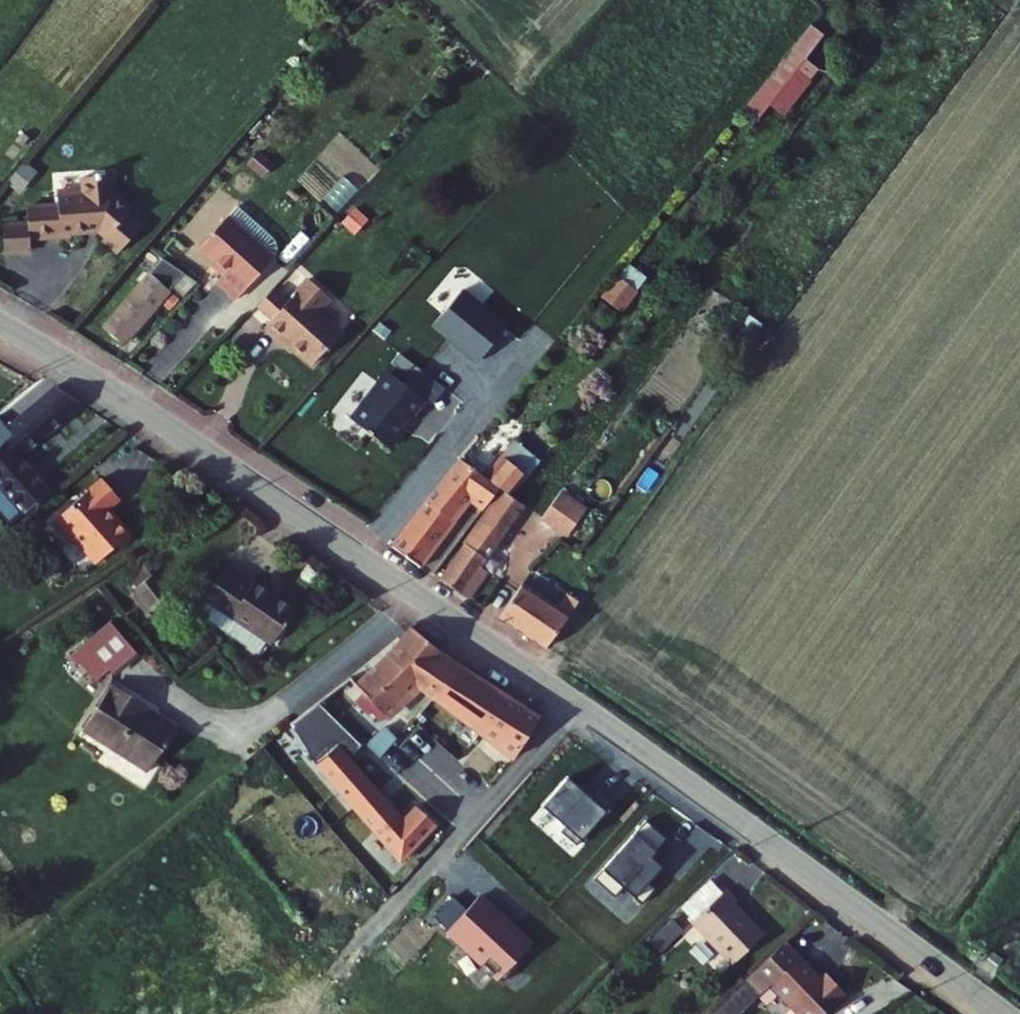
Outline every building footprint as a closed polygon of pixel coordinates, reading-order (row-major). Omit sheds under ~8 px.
[(806,56),(825,33),(812,22),(743,109),(757,120),(770,104),(784,115),(822,68),(806,56)] [(127,190),(126,170),(98,172),(98,185),(87,185),(82,190),(68,191),(69,205),(58,205),(58,203),(41,203),(42,219),(43,234),(85,232),(85,229),(103,228),(103,227),(111,226),(119,232),(117,235),(133,248),(153,222),(139,210),(141,207),(140,200),(127,190)] [(338,210),(355,188),(342,177),(324,199),(338,210)] [(235,261),(231,265),(254,282),(283,248),(260,228),(270,217),(247,196),(237,207),(236,206),(208,236),(235,261)] [(281,226),(270,217),(260,228),(283,248),(285,245),(286,240),(286,235),(284,230),(281,226)] [(43,234),(42,219),(17,221),(18,248),(43,247),(43,234)] [(116,322),(136,336),(183,274),(163,259),(116,322)] [(601,294),(621,311),(648,279),(628,262),(601,294)] [(226,270),(248,289),(254,282),(231,265),(226,270)] [(297,332),(326,358),(356,325),(332,304),(343,292),(321,273),(305,291),(281,317),(277,322),(293,336),(297,332)] [(265,302),(281,317),(305,291),(288,276),(265,302)] [(0,421),(0,522),(6,531),(44,504),(6,455),(79,402),(48,386),(0,421)] [(460,459),(480,430),(423,389),(402,417),(460,459)] [(546,458),(523,440),(498,471),(507,479),(513,482),(521,489),(546,458)] [(405,536),(436,560),(470,510),(467,504),(481,486),(494,497),(507,479),(498,471),(472,451),(443,490),(440,487),(405,536)] [(151,487),(135,465),(83,505),(100,527),(104,524),(123,549),(158,522),(139,496),(151,487)] [(452,572),(484,592),(501,565),(491,558),(533,499),(521,489),(513,482),(452,572)] [(594,505),(568,487),(550,513),(576,531),(594,505)] [(309,575),(268,544),(242,575),(275,601),(309,575)] [(166,563),(148,575),(167,602),(184,592),(166,563)] [(327,589),(309,575),(275,601),(300,621),(327,589)] [(511,609),(556,641),(588,596),(576,588),(567,601),(534,577),(511,609)] [(124,597),(98,613),(119,650),(146,633),(124,597)] [(119,650),(98,613),(74,629),(96,665),(119,650)] [(451,654),(413,626),(387,653),(358,680),(353,674),(343,682),(368,709),(372,705),(388,722),(427,686),(429,683),(451,654)] [(469,667),(451,654),(429,683),(443,696),(469,667)] [(129,655),(96,699),(163,749),(194,707),(175,692),(169,698),(161,692),(167,683),(129,655)] [(510,697),(469,667),(443,696),(484,735),(510,697)] [(544,722),(510,697),(484,735),(514,763),(544,722)] [(361,748),(315,706),(289,729),(314,766),(357,813),(378,796),(347,761),(361,748)] [(411,832),(378,796),(357,813),(404,866),(435,831),(422,820),(411,832)] [(707,884),(690,904),(700,913),(717,892),(707,884)] [(740,889),(708,921),(748,961),(778,933),(751,906),(753,903),(740,889)] [(673,918),(650,938),(660,949),(683,929),(673,918)] [(813,1013),(844,1013),(865,995),(847,976),(842,981),(800,936),(768,967),(813,1013)]
